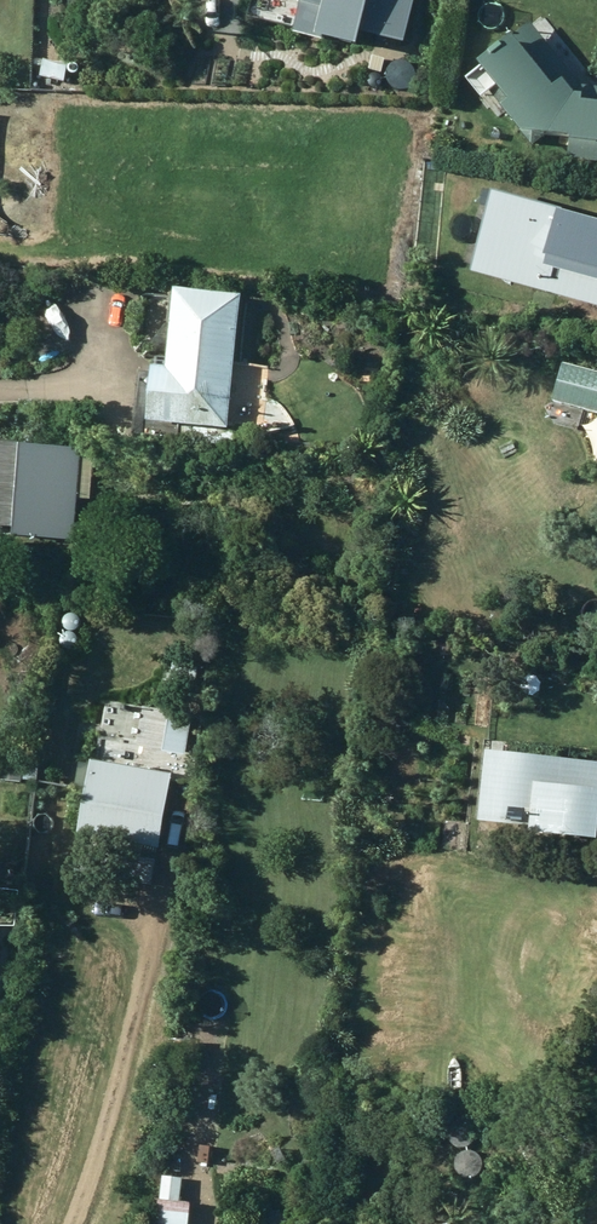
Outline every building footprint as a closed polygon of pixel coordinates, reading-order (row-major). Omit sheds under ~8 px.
[(291,29),(319,36),(321,32),(354,39),(357,27),(403,39),(413,0),(299,0),(291,29)] [(545,134),(568,136),(566,158),(596,161),(596,84),(580,83),(528,19),(512,32),(508,27),(472,56),(479,64),(465,75),(479,92),(493,81),(499,89),(492,95),(532,144),(545,134)] [(35,74),(63,81),(67,65),(40,58),(35,74)] [(488,184),(465,268),(596,305),(596,214),(488,184)] [(226,426),(240,293),(170,286),(162,363),(147,362),(142,417),(226,426)] [(596,411),(596,370),(560,360),(550,398),(596,411)] [(79,444),(16,441),(16,438),(0,437),(0,523),(12,524),(11,535),(74,539),(79,444)] [(188,741),(190,711),(168,710),(167,740),(188,741)] [(106,732),(100,735),(99,741),(102,746),(108,747),(113,744),(114,738),(111,733),(106,732)] [(476,819),(527,823),(526,828),(595,835),(595,830),(596,830),(596,758),(483,747),(476,819)] [(75,833),(157,847),(170,772),(88,758),(75,833)] [(9,759),(8,778),(22,779),(24,760),(9,759)] [(66,792),(61,812),(72,814),(77,794),(66,792)] [(321,1159),(300,1159),(300,1170),(320,1171),(321,1159)] [(188,1201),(178,1200),(180,1177),(160,1175),(158,1199),(155,1198),(153,1223),(186,1223),(188,1201)]
